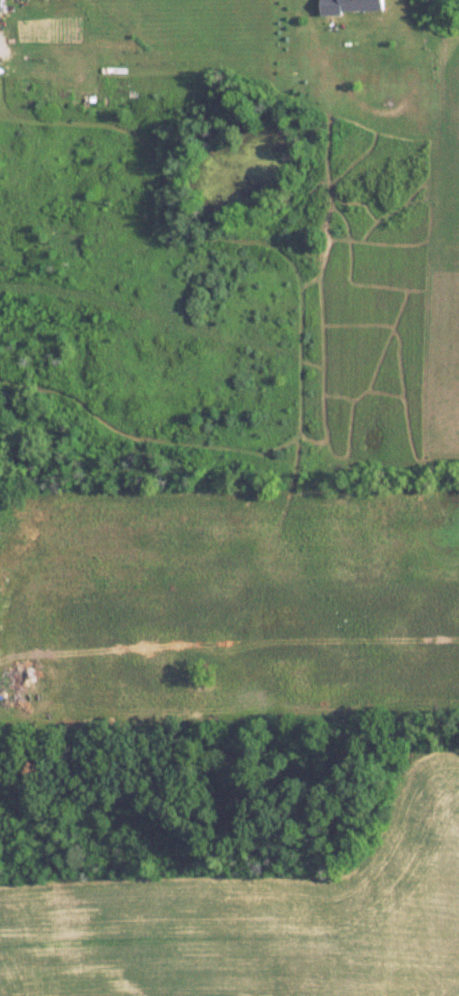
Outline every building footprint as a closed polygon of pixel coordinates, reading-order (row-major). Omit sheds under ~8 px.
[(322,13),(386,11),(386,0),(322,0),(322,13)]
